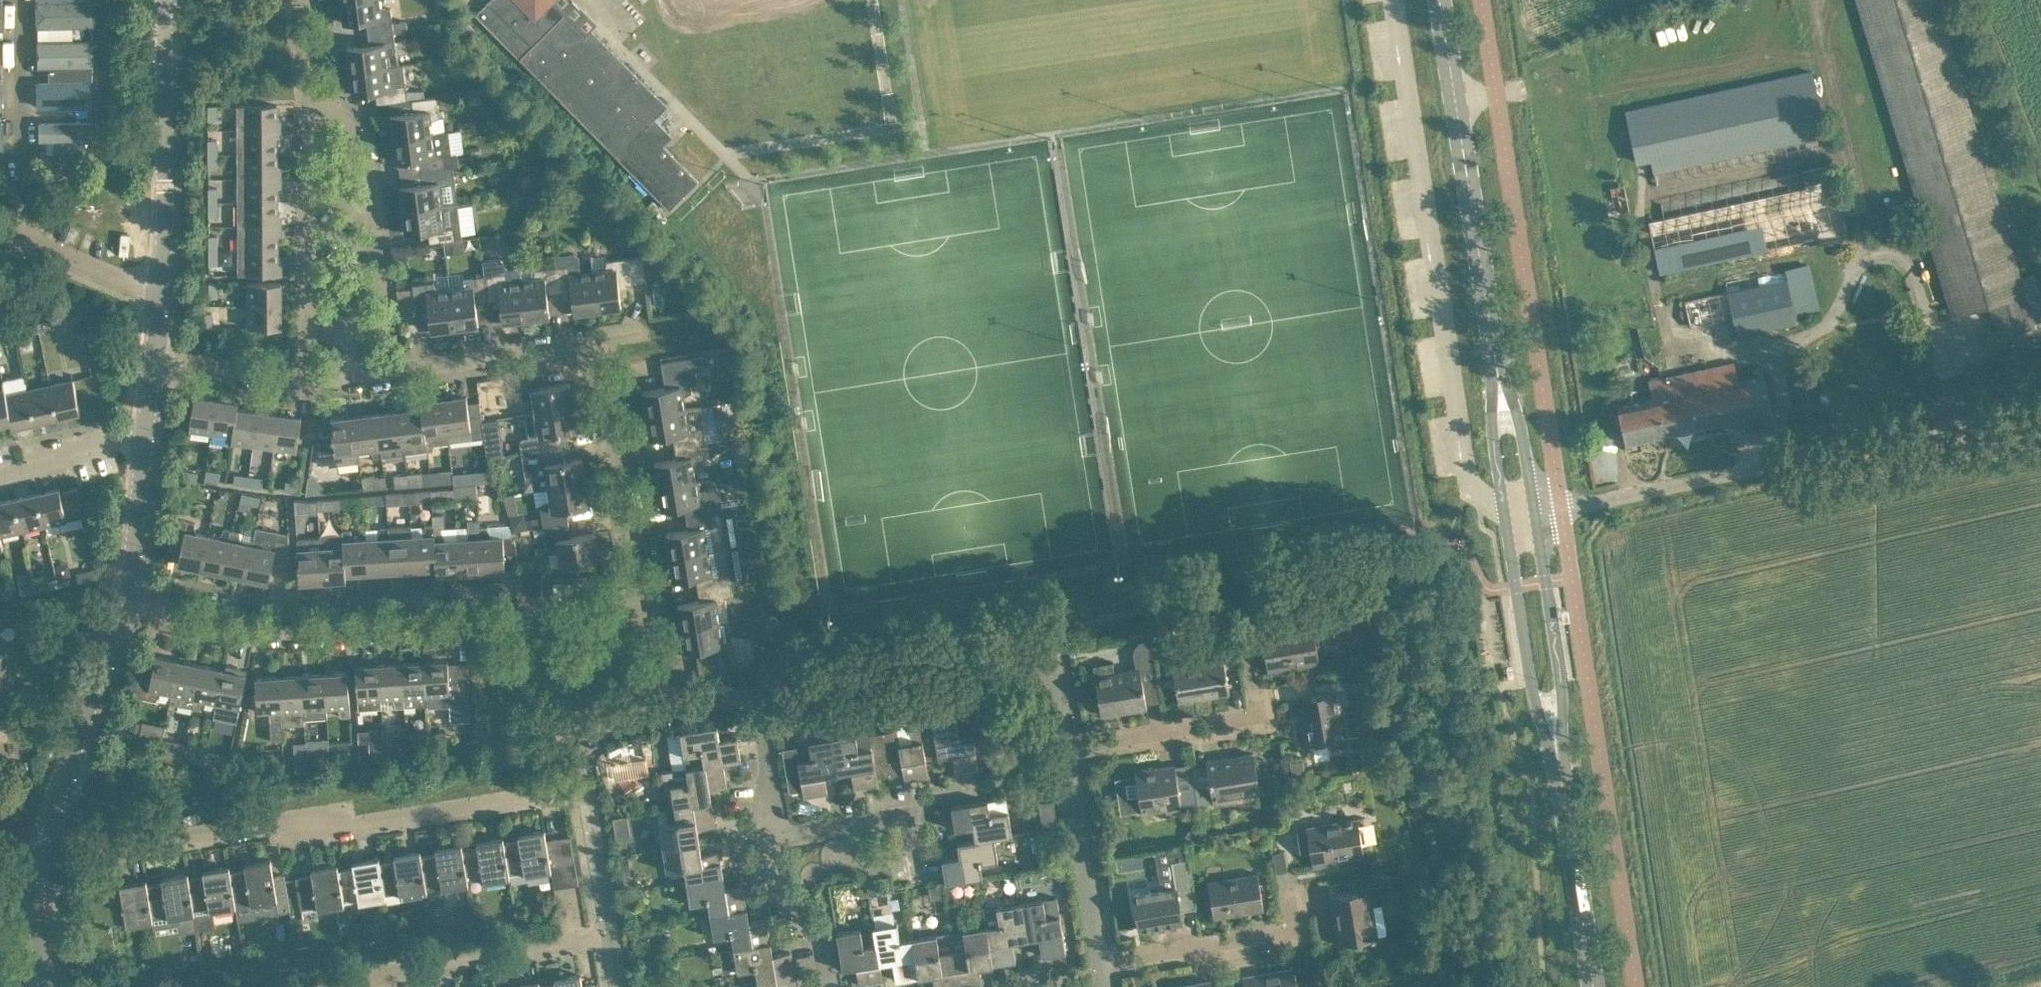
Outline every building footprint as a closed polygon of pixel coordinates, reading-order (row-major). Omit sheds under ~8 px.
[(38,0),(38,26),(99,24),(98,0),(43,0),(38,0)] [(100,36),(115,36),(114,0),(103,0),(103,25),(92,25),(92,36),(100,36)] [(342,10),(343,20),(345,20),(345,22),(367,19),(369,31),(394,28),(404,26),(408,26),(407,19),(393,21),(392,16),(391,7),(381,5),(381,0),(343,0),(344,10),(342,10)] [(476,12),(504,41),(520,57),(616,154),(617,155),(670,208),(699,178),(670,150),(664,143),(674,134),(656,116),(666,105),(667,106),(668,105),(667,104),(591,28),(591,29),(586,34),(552,0),(489,0),(488,1),(476,12)] [(1939,0),(1857,0),(1953,313),(1988,302),(1998,334),(2034,323),(2028,304),(2025,291),(2035,288),(2031,273),(2021,276),(1939,0)] [(468,21),(461,28),(468,36),(475,28),(468,21)] [(348,47),(347,47),(348,57),(350,57),(351,69),(398,63),(394,28),(369,31),(370,43),(348,45),(348,47)] [(95,66),(92,66),(93,75),(93,78),(102,78),(114,78),(115,78),(115,75),(115,66),(115,36),(100,36),(100,53),(103,53),(103,66),(98,66),(95,66)] [(94,40),(36,40),(36,62),(94,62),(94,40)] [(353,82),(351,82),(352,92),(354,91),(354,93),(376,90),(378,102),(390,101),(403,99),(408,98),(407,92),(403,63),(398,63),(351,69),(353,82)] [(1658,186),(1828,150),(1812,72),(1626,110),(1636,156),(1651,153),(1658,186)] [(114,78),(102,78),(102,98),(114,98),(114,78)] [(92,80),(39,81),(39,97),(92,96),(92,80)] [(392,115),(390,115),(392,125),(393,124),(395,137),(432,132),(432,130),(431,120),(440,116),(437,95),(432,96),(423,97),(412,98),(414,110),(392,113),(392,115)] [(209,119),(217,119),(217,104),(209,104),(209,119)] [(238,129),(278,128),(278,104),(238,104),(238,129)] [(93,107),(78,107),(78,119),(93,119),(100,118),(115,118),(115,108),(115,106),(114,106),(102,106),(93,107)] [(116,146),(115,118),(100,118),(100,146),(93,146),(93,158),(116,158),(116,146)] [(100,120),(39,121),(40,139),(100,138),(100,120)] [(238,153),(278,152),(278,128),(238,129),(238,153)] [(396,149),(395,149),(396,159),(398,159),(398,161),(399,160),(420,158),(421,170),(473,163),(472,155),(458,157),(458,151),(451,152),(449,131),(449,129),(432,130),(432,132),(395,137),(396,149)] [(209,153),(217,153),(217,138),(209,138),(209,153)] [(238,177),(278,176),(278,152),(238,153),(238,177)] [(209,167),(217,167),(217,153),(209,153),(209,167)] [(401,186),(399,186),(401,196),(402,196),(404,208),(441,203),(458,201),(453,166),(421,170),(423,182),(402,184),(401,184),(401,186)] [(1722,267),(1804,251),(1803,250),(1848,241),(1832,166),(1661,201),(1664,217),(1649,220),(1660,271),(1721,259),(1722,267)] [(238,201),(278,200),(278,176),(238,177),(238,201)] [(1614,215),(1630,211),(1623,182),(1607,186),(1614,215)] [(209,201),(218,201),(218,186),(209,186),(209,201)] [(545,192),(534,194),(536,205),(547,203),(545,192)] [(238,225),(278,224),(278,200),(238,201),(238,225)] [(209,215),(218,215),(218,201),(209,201),(209,215)] [(430,241),(463,237),(458,201),(404,208),(405,221),(404,221),(405,230),(407,230),(407,232),(429,229),(430,241)] [(238,249),(278,248),(278,224),(238,225),(238,249)] [(210,249),(218,249),(218,234),(209,234),(210,249)] [(239,273),(279,273),(278,248),(238,249),(239,273)] [(210,263),(218,263),(218,249),(210,249),(210,263)] [(564,257),(555,258),(556,260),(556,265),(559,291),(571,289),(574,309),(574,311),(576,311),(576,312),(586,311),(586,310),(598,308),(593,270),(581,272),(579,255),(574,251),(571,252),(568,252),(564,257)] [(605,269),(593,270),(598,308),(610,306),(611,308),(620,307),(620,305),(622,305),(621,295),(627,294),(625,282),(635,281),(646,280),(643,255),(632,256),(620,257),(616,258),(607,259),(605,269)] [(500,257),(483,260),(485,274),(488,300),(500,298),(502,318),(503,320),(504,320),(505,321),(514,320),(514,319),(526,317),(522,279),(521,279),(520,267),(508,268),(500,257)] [(1785,266),(1725,280),(1727,288),(1734,317),(1738,336),(1798,322),(1796,315),(1821,309),(1810,263),(1786,268),(1785,266)] [(534,278),(522,279),(526,317),(539,315),(539,316),(539,317),(549,316),(549,314),(550,314),(550,312),(548,292),(559,291),(556,265),(535,268),(534,278)] [(462,287),(450,288),(455,326),(468,324),(468,326),(477,325),(477,323),(479,323),(479,321),(476,301),(488,300),(485,274),(464,277),(462,287)] [(218,296),(218,281),(210,281),(210,296),(218,296)] [(249,304),(282,303),(282,281),(249,281),(249,304)] [(414,287),(398,289),(401,309),(416,308),(416,309),(429,307),(431,327),(431,329),(433,329),(433,330),(443,329),(443,328),(455,326),(450,288),(438,290),(434,281),(433,281),(413,283),(414,287)] [(1725,288),(1678,299),(1681,312),(1691,309),(1694,322),(1731,313),(1725,288)] [(249,326),(282,326),(282,303),(249,304),(249,326)] [(204,326),(212,326),(212,311),(204,311),(204,326)] [(60,325),(74,322),(72,314),(58,317),(60,325)] [(17,335),(31,332),(39,330),(37,322),(15,327),(17,335)] [(15,327),(0,330),(2,339),(6,338),(7,337),(14,336),(15,335),(17,335),(15,327)] [(644,392),(643,392),(644,401),(646,401),(648,414),(685,408),(683,395),(692,391),(691,383),(698,382),(696,369),(706,368),(704,354),(694,356),(662,361),(664,374),(666,386),(644,390),(644,392)] [(1738,378),(1734,361),(1649,380),(1653,397),(1618,405),(1626,442),(1771,410),(1763,373),(1738,378)] [(547,385),(544,371),(519,375),(523,398),(535,399),(537,412),(573,406),(571,397),(572,396),(570,381),(547,385)] [(58,415),(81,410),(74,378),(51,383),(58,415)] [(0,380),(0,421),(11,418),(12,418),(6,393),(7,393),(4,380),(3,380),(0,380)] [(36,420),(58,415),(51,383),(28,388),(36,420)] [(7,393),(6,393),(12,418),(11,418),(13,425),(36,420),(28,388),(27,388),(7,393)] [(212,431),(217,398),(194,395),(190,428),(212,431)] [(453,398),(444,399),(448,430),(449,441),(464,439),(472,438),(485,436),(483,420),(480,400),(468,402),(467,395),(452,397),(453,398)] [(233,440),(238,401),(217,398),(212,431),(232,434),(232,440),(233,440)] [(421,401),(421,407),(422,407),(427,449),(433,449),(434,443),(448,442),(448,441),(449,441),(448,430),(444,399),(435,400),(435,399),(421,401)] [(254,443),(259,410),(238,407),(239,401),(238,401),(233,440),(254,443)] [(685,408),(648,414),(650,426),(648,426),(650,436),(652,436),(652,437),(673,433),(675,446),(700,442),(706,441),(700,405),(685,408)] [(522,436),(520,440),(522,452),(522,453),(569,445),(567,431),(578,429),(575,414),(574,414),(573,406),(537,412),(525,413),(528,428),(529,435),(522,436)] [(427,449),(422,407),(421,407),(408,409),(408,410),(400,411),(405,452),(427,449)] [(275,446),(280,413),(259,410),(254,443),(275,446)] [(391,411),(377,413),(382,455),(390,454),(405,452),(400,411),(391,412),(391,411)] [(297,449),(299,436),(302,416),(280,413),(275,446),(297,449)] [(382,455),(377,413),(363,414),(363,415),(354,417),(358,448),(370,446),(374,456),(382,455)] [(346,418),(345,417),(331,418),(333,434),(318,435),(321,463),(338,461),(339,464),(360,461),(358,448),(354,417),(346,418)] [(499,418),(483,420),(485,436),(487,456),(504,454),(499,418)] [(656,463),(654,463),(656,473),(657,472),(659,485),(697,478),(695,466),(704,462),(700,442),(675,446),(677,457),(655,461),(656,463)] [(569,445),(522,453),(526,478),(536,477),(538,488),(549,486),(549,487),(585,481),(583,472),(585,471),(582,456),(571,458),(569,445)] [(220,480),(221,471),(206,469),(205,477),(220,480)] [(431,482),(453,481),(452,469),(430,471),(431,482)] [(755,469),(744,470),(746,481),(756,480),(755,469)] [(197,480),(198,472),(184,470),(183,478),(197,480)] [(488,470),(475,471),(476,481),(489,480),(488,470)] [(408,484),(422,483),(421,471),(407,472),(408,484)] [(394,485),(408,484),(407,472),(394,473),(394,485)] [(235,473),(234,481),(248,483),(250,475),(235,473)] [(263,485),(264,477),(250,475),(248,483),(263,485)] [(372,475),(362,475),(364,488),(373,487),(372,476),(372,475)] [(697,478),(659,485),(661,497),(660,497),(661,507),(663,506),(663,508),(685,504),(687,516),(723,510),(721,498),(719,489),(717,486),(708,488),(698,489),(697,478)] [(300,491),(301,482),(286,480),(285,489),(300,491)] [(586,489),(585,481),(549,487),(551,498),(540,503),(544,527),(569,523),(567,508),(590,504),(587,489),(586,489)] [(476,482),(460,484),(462,497),(477,496),(476,482)] [(60,487),(38,492),(45,524),(83,515),(77,486),(61,490),(60,487)] [(219,488),(217,497),(227,498),(228,489),(219,487),(219,488)] [(448,487),(431,488),(432,500),(449,498),(448,487)] [(431,488),(414,490),(416,501),(432,500),(431,488)] [(242,491),(240,501),(259,505),(261,495),(242,491)] [(402,491),(386,492),(387,504),(404,502),(402,491)] [(25,495),(15,497),(22,529),(32,527),(45,524),(38,492),(25,495)] [(358,495),(340,496),(341,506),(359,505),(358,495)] [(340,496),(323,498),(323,508),(341,506),(340,496)] [(0,500),(0,534),(3,547),(4,547),(1,534),(6,533),(22,529),(15,497),(0,500)] [(308,499),(294,498),(295,513),(319,511),(318,508),(317,498),(308,499)] [(667,534),(666,534),(667,544),(669,544),(671,555),(728,546),(726,529),(727,513),(727,510),(723,510),(687,516),(689,528),(667,532),(667,534)] [(444,513),(433,514),(434,523),(434,528),(434,534),(435,540),(436,566),(436,572),(437,572),(451,571),(451,570),(460,569),(458,539),(446,539),(442,528),(445,528),(444,513)] [(539,516),(526,518),(528,527),(540,525),(539,516)] [(202,565),(208,534),(196,532),(196,521),(175,517),(167,554),(180,557),(179,561),(193,564),(193,563),(202,565)] [(469,538),(458,539),(460,569),(468,569),(468,570),(482,569),(479,526),(479,518),(468,518),(468,527),(469,538)] [(436,566),(434,523),(425,524),(424,534),(412,535),(414,566),(423,566),(423,567),(436,566)] [(571,535),(569,523),(544,527),(548,548),(559,549),(562,563),(599,557),(598,556),(597,556),(596,548),(597,548),(594,531),(571,535)] [(411,524),(388,526),(391,569),(405,568),(405,567),(414,566),(412,535),(411,524)] [(391,569),(388,526),(380,526),(378,537),(366,538),(368,569),(377,568),(377,570),(391,569)] [(491,536),(488,526),(479,526),(482,569),(497,568),(497,567),(504,567),(505,568),(518,567),(516,547),(516,543),(514,535),(491,536)] [(253,543),(246,574),(255,576),(255,577),(269,580),(273,561),(291,565),(289,533),(256,527),(255,529),(253,543)] [(224,571),(232,530),(224,529),(220,536),(208,534),(202,565),(210,567),(210,568),(224,571)] [(350,529),(343,529),(343,531),(346,572),(360,571),(360,570),(368,569),(366,538),(354,539),(350,529)] [(246,574),(253,543),(241,541),(240,532),(232,530),(224,571),(238,573),(238,572),(246,574)] [(343,531),(320,533),(320,536),(321,547),(323,578),(332,577),(332,578),(346,578),(347,577),(346,572),(343,531)] [(315,578),(323,578),(320,536),(298,538),(298,548),(300,580),(315,579),(315,578)] [(728,546),(671,555),(673,569),(671,569),(673,578),(675,578),(675,579),(696,576),(698,587),(731,582),(739,580),(731,562),(728,546)] [(79,581),(97,576),(96,568),(77,572),(79,581)] [(37,580),(34,581),(36,591),(46,588),(50,588),(49,587),(58,585),(57,580),(56,577),(48,579),(47,578),(37,580)] [(534,598),(556,599),(557,579),(535,578),(534,598)] [(33,581),(19,584),(21,594),(36,591),(34,581),(33,581)] [(679,605),(677,605),(679,615),(681,615),(682,626),(719,620),(718,608),(727,604),(725,596),(733,595),(731,582),(698,587),(700,599),(679,603),(679,605)] [(0,590),(0,598),(14,595),(12,587),(0,590)] [(1231,610),(1208,614),(1208,616),(1211,636),(1212,637),(1235,633),(1231,610)] [(719,620),(682,626),(684,639),(683,639),(684,649),(686,649),(686,650),(696,649),(708,647),(710,659),(718,657),(720,671),(756,663),(754,652),(754,648),(736,651),(733,635),(730,618),(729,618),(719,620)] [(1269,670),(1320,661),(1313,622),(1262,630),(1269,670)] [(1223,655),(1221,643),(1202,647),(1204,658),(1173,664),(1176,685),(1182,684),(1185,701),(1230,693),(1223,655)] [(1113,661),(1094,665),(1095,674),(1102,714),(1147,706),(1147,703),(1143,678),(1157,675),(1152,649),(1134,652),(1136,668),(1115,671),(1113,661)] [(16,685),(8,652),(0,654),(0,688),(16,685)] [(172,692),(179,659),(156,655),(153,669),(141,666),(135,694),(147,697),(156,699),(161,689),(172,692)] [(172,692),(170,702),(179,703),(193,706),(201,664),(179,659),(172,692)] [(448,659),(425,661),(427,694),(427,704),(442,703),(451,702),(452,720),(471,719),(469,677),(468,666),(449,667),(449,662),(448,659)] [(425,661),(402,662),(404,695),(405,705),(419,704),(427,704),(427,694),(425,661)] [(402,662),(379,664),(382,697),(393,696),(396,706),(405,705),(404,695),(402,662)] [(217,701),(223,668),(201,664),(193,706),(201,708),(206,699),(217,701)] [(379,664),(356,665),(357,685),(359,708),(382,707),(382,697),(379,664)] [(217,701),(214,716),(237,721),(243,693),(247,673),(223,668),(217,701)] [(351,715),(350,692),(348,672),(325,673),(327,706),(338,705),(342,715),(351,715)] [(305,723),(306,723),(306,718),(327,716),(327,706),(325,673),(302,674),(305,723)] [(283,725),(305,723),(302,674),(279,676),(283,725)] [(283,725),(279,676),(256,677),(258,710),(270,710),(272,740),(283,739),(282,725),(283,725)] [(1306,744),(1342,738),(1337,712),(1343,711),(1340,690),(1302,696),(1305,713),(1300,714),(1306,744)] [(992,757),(985,714),(970,716),(972,730),(959,733),(956,715),(933,719),(939,756),(952,753),(955,771),(979,767),(978,759),(992,757)] [(910,723),(910,721),(907,719),(896,721),(894,724),(895,729),(883,731),(891,774),(904,771),(905,779),(929,775),(926,758),(939,756),(933,719),(910,723)] [(1003,732),(1015,730),(1013,719),(1001,721),(1003,732)] [(131,720),(129,730),(140,732),(142,722),(131,720)] [(718,724),(681,730),(685,754),(687,766),(705,763),(705,764),(724,761),(741,759),(738,735),(720,738),(718,724)] [(358,741),(383,739),(383,727),(357,729),(358,741)] [(869,733),(868,729),(833,736),(839,772),(852,770),(855,788),(879,784),(877,776),(891,774),(883,731),(869,733)] [(429,731),(414,732),(414,744),(418,743),(430,743),(429,731)] [(406,732),(393,733),(393,739),(394,745),(407,744),(406,732)] [(839,772),(833,736),(809,740),(812,757),(800,759),(797,745),(782,748),(789,791),(803,788),(805,796),(828,792),(825,774),(839,772)] [(329,738),(305,740),(306,741),(306,743),(307,751),(330,749),(329,743),(329,738)] [(207,751),(204,763),(213,765),(216,753),(207,751)] [(1214,804),(1235,801),(1234,795),(1260,791),(1254,752),(1207,759),(1214,804)] [(307,755),(295,756),(296,772),(308,771),(307,755)] [(607,763),(607,764),(609,779),(613,779),(627,776),(649,773),(647,757),(607,763)] [(674,768),(669,769),(671,783),(675,806),(712,800),(710,787),(727,784),(726,777),(725,769),(724,761),(705,764),(705,763),(687,766),(674,768)] [(1304,762),(1293,763),(1295,777),(1306,775),(1304,762)] [(1136,775),(1121,777),(1125,801),(1140,799),(1142,809),(1142,811),(1166,807),(1167,813),(1183,810),(1182,804),(1189,802),(1188,797),(1187,789),(1179,790),(1175,765),(1136,771),(1136,774),(1136,775)] [(123,786),(126,777),(116,773),(113,783),(123,786)] [(629,776),(616,780),(625,792),(635,784),(629,776)] [(1308,779),(1294,781),(1298,807),(1301,806),(1311,805),(1310,793),(1308,779)] [(991,812),(988,799),(952,805),(956,828),(974,825),(976,838),(958,841),(1012,833),(1008,809),(991,812)] [(677,820),(659,823),(663,846),(700,840),(698,827),(715,824),(712,800),(675,806),(677,820)] [(628,814),(613,817),(614,823),(629,821),(628,814)] [(1055,816),(1041,818),(1043,828),(1056,826),(1056,825),(1055,816)] [(1313,865),(1331,862),(1331,859),(1364,854),(1358,817),(1307,826),(1313,865)] [(1195,827),(1190,837),(1196,840),(1201,830),(1195,827)] [(525,874),(552,870),(551,863),(547,839),(545,829),(519,833),(520,839),(505,842),(510,873),(525,871),(525,874)] [(946,881),(983,875),(981,862),(998,859),(995,836),(1012,833),(958,841),(960,855),(942,858),(946,881)] [(563,861),(575,859),(570,835),(559,837),(563,861)] [(484,881),(510,877),(510,873),(505,842),(503,836),(477,840),(478,846),(463,849),(468,880),(483,878),(484,881)] [(551,863),(563,861),(559,837),(547,839),(551,863)] [(702,853),(700,840),(663,846),(667,869),(685,866),(687,879),(723,873),(720,850),(702,853)] [(428,895),(446,893),(445,887),(469,883),(468,880),(463,849),(462,843),(436,847),(437,853),(422,855),(427,890),(428,895)] [(401,895),(427,890),(422,855),(421,850),(394,854),(395,860),(380,862),(385,894),(400,891),(401,895)] [(1276,871),(1288,869),(1285,850),(1273,852),(1276,871)] [(385,894),(380,862),(379,856),(353,861),(354,867),(339,869),(344,901),(359,898),(360,901),(386,897),(385,894)] [(1161,888),(1134,893),(1139,928),(1183,921),(1181,909),(1196,907),(1188,857),(1171,860),(1171,861),(1176,886),(1161,888)] [(251,903),(278,899),(280,912),(291,910),(285,873),(274,875),(271,858),(245,862),(246,868),(231,871),(236,902),(251,900),(251,903)] [(567,885),(579,883),(575,859),(563,861),(567,885)] [(555,887),(567,885),(563,861),(551,863),(552,870),(555,887)] [(345,904),(344,901),(339,869),(338,863),(312,868),(313,873),(296,876),(301,908),(318,905),(318,908),(345,904)] [(217,927),(214,909),(236,905),(236,902),(231,871),(230,865),(203,869),(204,875),(189,878),(198,930),(217,927)] [(163,882),(148,885),(153,916),(153,919),(154,924),(169,921),(169,917),(180,915),(183,931),(183,932),(190,931),(198,930),(189,878),(188,872),(181,873),(169,875),(162,876),(163,882)] [(1215,916),(1264,908),(1258,872),(1209,880),(1215,916)] [(726,887),(723,873),(687,879),(691,903),(708,900),(711,913),(747,907),(744,884),(726,887)] [(988,876),(980,877),(982,885),(987,884),(989,881),(988,876)] [(153,916),(148,885),(147,879),(121,883),(122,889),(91,894),(100,944),(115,942),(111,923),(127,920),(127,923),(153,919),(153,916)] [(878,891),(876,880),(868,882),(870,893),(878,891)] [(1373,904),(1370,889),(1331,895),(1339,942),(1378,936),(1378,934),(1387,932),(1382,903),(1373,904)] [(1057,896),(1020,902),(1026,938),(1040,936),(1042,954),(1066,950),(1060,913),(1057,896)] [(993,962),(1016,958),(1013,941),(1026,938),(1020,902),(984,908),(987,925),(993,962)] [(714,935),(710,936),(713,950),(734,947),(771,940),(769,925),(767,917),(749,920),(747,907),(729,910),(711,913),(714,935)] [(398,922),(391,923),(393,935),(400,934),(398,922)] [(900,939),(897,922),(874,926),(877,943),(880,962),(881,962),(893,960),(896,978),(920,974),(914,937),(900,939)] [(966,947),(953,949),(959,986),(982,982),(979,964),(993,962),(987,925),(963,929),(966,947)] [(442,926),(434,927),(435,935),(443,934),(442,926)] [(864,945),(861,928),(837,932),(843,968),(857,966),(860,984),(884,980),(881,962),(880,962),(877,943),(864,945)] [(959,986),(953,949),(950,931),(914,937),(920,974),(933,972),(936,986),(951,986),(959,986)] [(392,934),(379,937),(381,945),(393,943),(392,934)] [(359,939),(351,941),(352,948),(360,946),(359,939)] [(773,954),(771,940),(734,947),(738,970),(756,967),(758,980),(795,974),(791,951),(773,954)] [(309,945),(299,946),(301,958),(311,956),(309,945)] [(650,961),(640,963),(643,974),(653,972),(650,961)] [(296,966),(276,968),(278,979),(297,976),(297,975),(296,966)] [(1294,966),(1243,974),(1245,986),(1297,986),(1294,966)] [(187,972),(189,986),(205,986),(203,970),(187,972)] [(222,970),(210,971),(211,983),(223,981),(222,970)] [(541,986),(598,986),(598,982),(583,985),(581,973),(562,976),(555,977),(556,983),(541,986)] [(795,974),(758,980),(759,986),(797,986),(795,974)] [(1414,977),(1416,986),(1432,986),(1430,974),(1414,977)]
